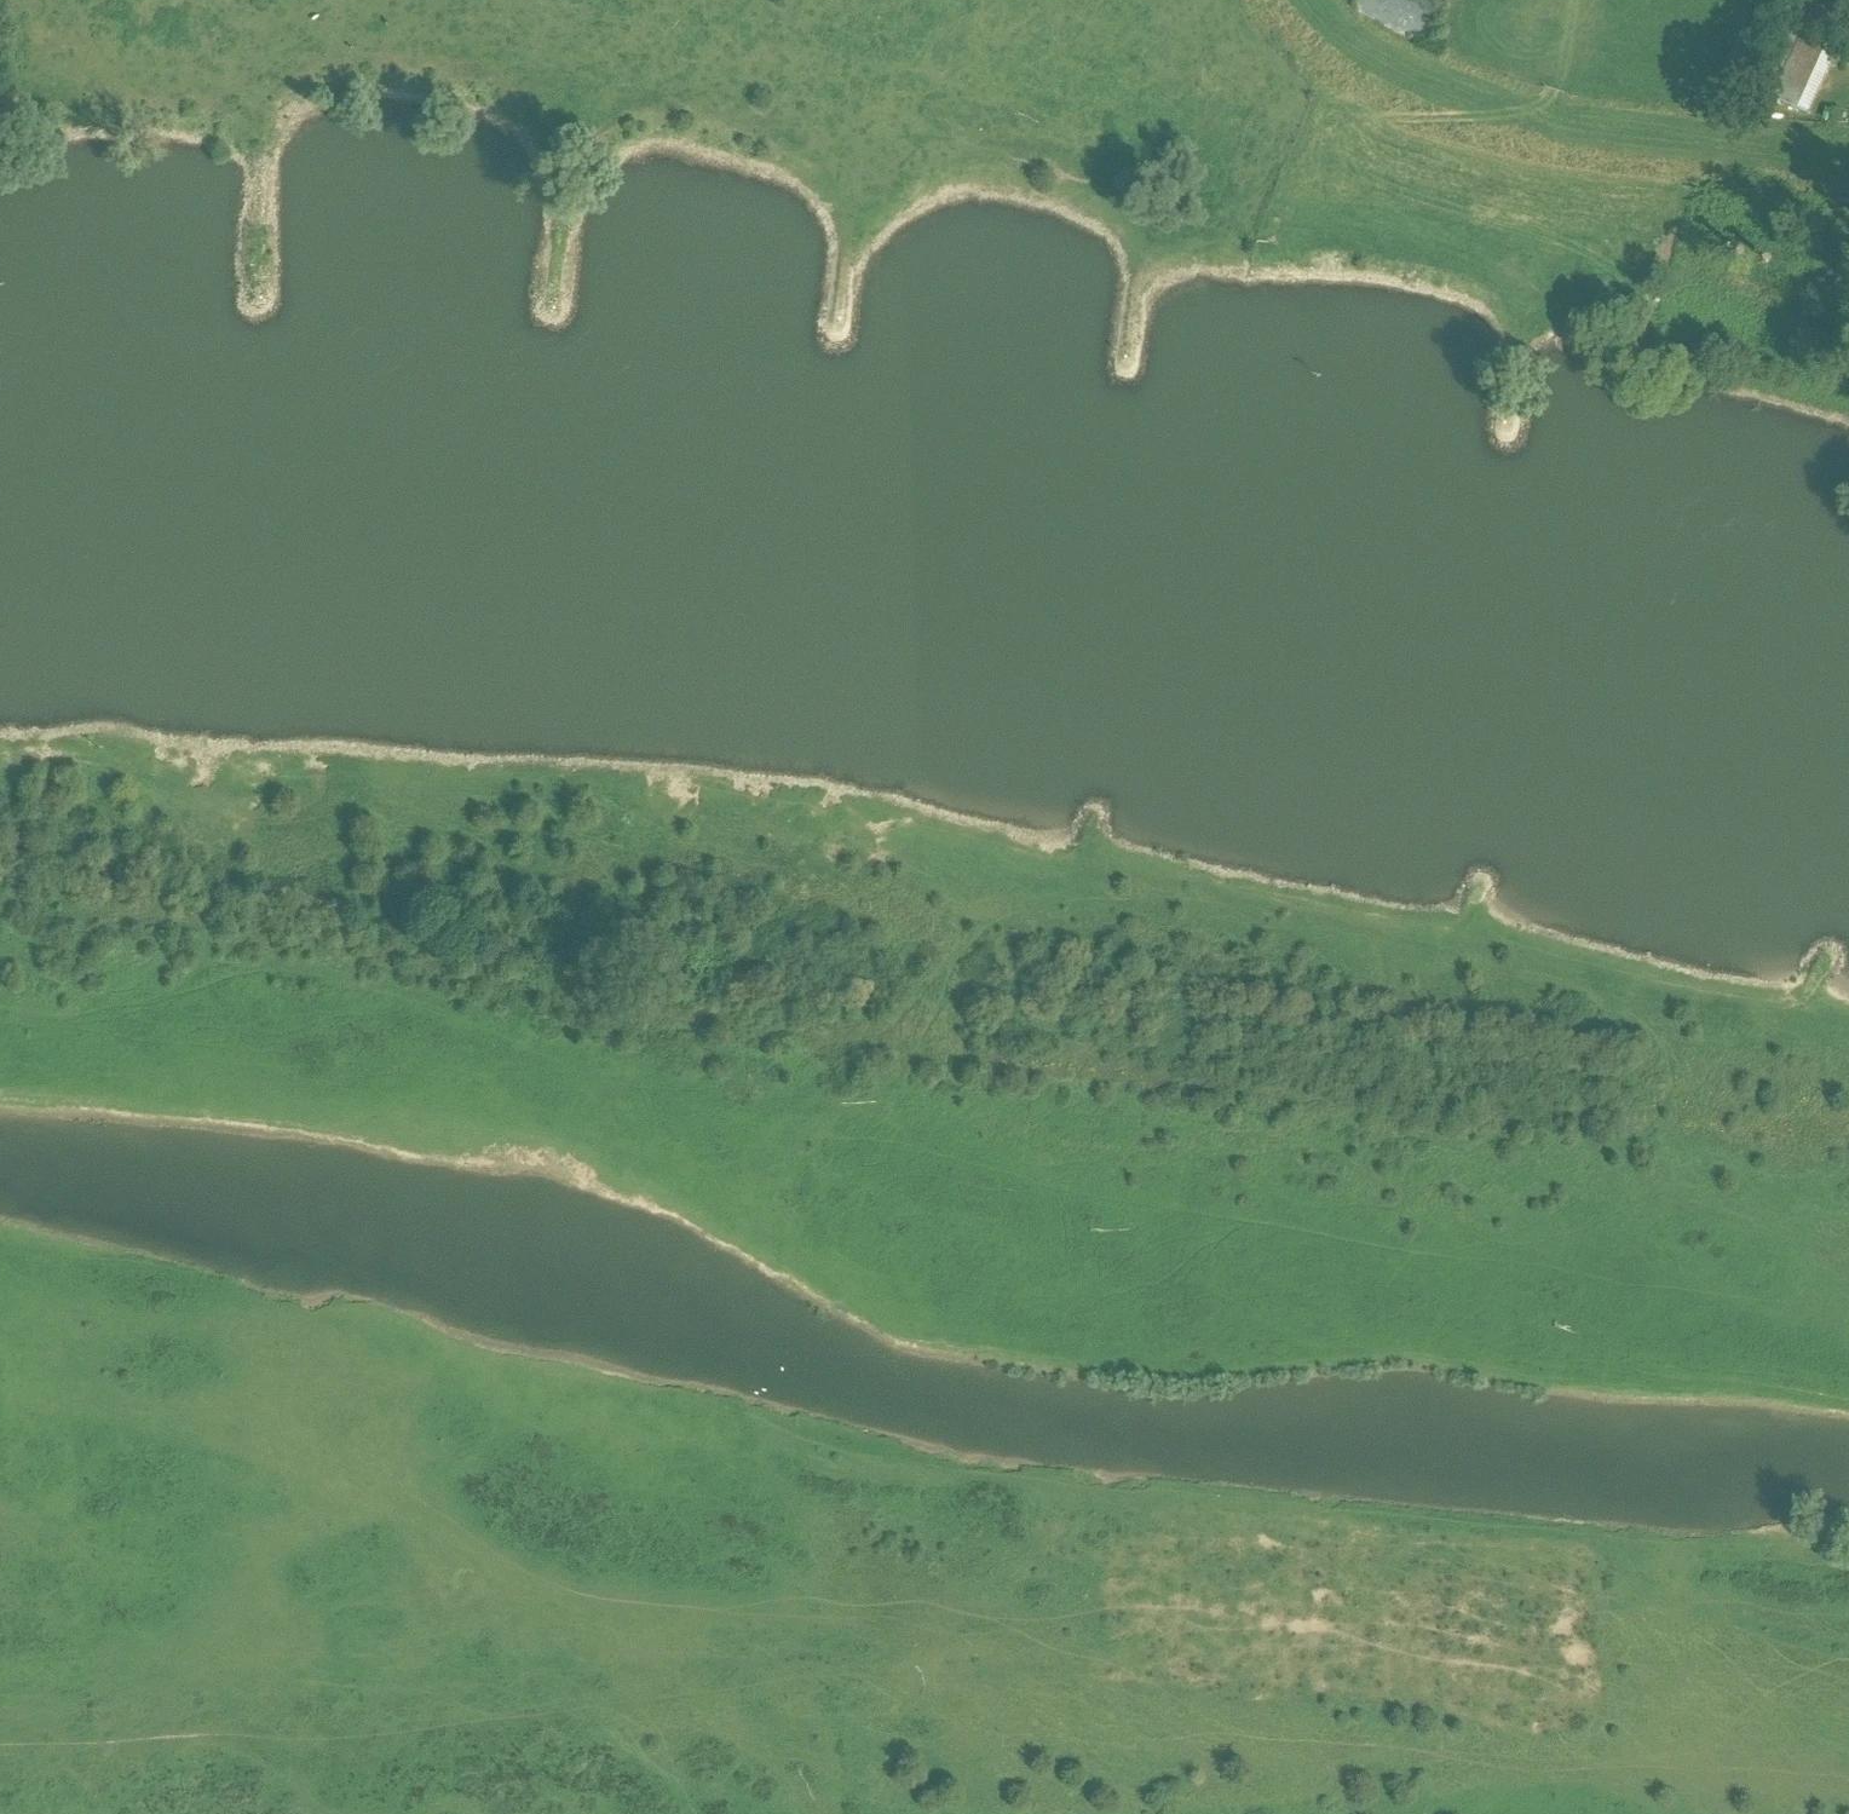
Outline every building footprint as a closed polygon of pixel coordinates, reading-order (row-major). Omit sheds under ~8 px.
[(1760,89),(1774,95),(1802,34),(1789,28),(1760,89)] [(1809,114),(1830,65),(1840,70),(1847,55),(1836,50),(1802,34),(1774,95),(1772,98),(1809,114)]
